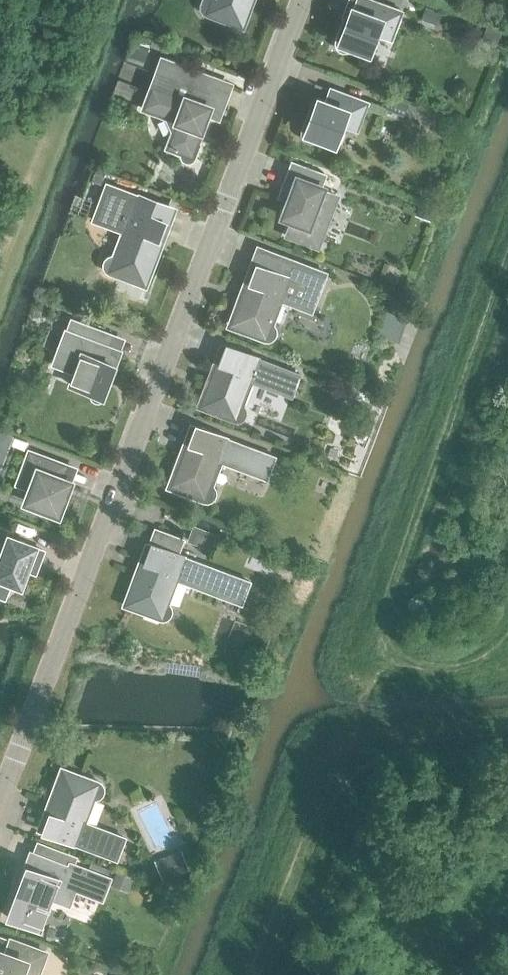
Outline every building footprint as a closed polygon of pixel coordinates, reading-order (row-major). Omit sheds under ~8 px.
[(207,14),(222,20),(223,17),(241,24),(250,0),(203,0),(202,1),(201,4),(201,8),(203,12),(207,14)] [(370,51),(376,33),(390,39),(400,11),(370,0),(356,0),(352,9),(350,8),(344,24),(341,23),(336,38),(335,42),(336,46),(339,49),(343,51),(347,50),(351,48),(353,45),(370,51)] [(426,6),(421,18),(436,24),(441,12),(426,6)] [(486,25),(481,38),(495,44),(501,31),(486,25)] [(135,36),(128,54),(143,60),(151,42),(135,36)] [(197,142),(205,119),(203,118),(208,106),(206,105),(216,78),(162,58),(143,108),(168,117),(174,129),(167,146),(181,151),(181,155),(182,158),(185,160),(189,161),(192,159),(194,156),(199,143),(197,142)] [(316,99),(310,114),(307,113),(301,129),(301,133),(302,137),(305,140),(309,142),(313,141),(317,139),(319,136),(335,142),(342,124),(355,129),(366,102),(329,88),(324,102),(316,99)] [(389,95),(384,108),(404,115),(408,103),(389,95)] [(292,162),(282,188),(292,191),(283,215),(292,218),(286,234),(317,246),(336,194),(321,188),(321,187),(320,186),(324,174),(292,162)] [(94,168),(90,179),(100,183),(104,172),(94,168)] [(430,175),(426,186),(438,190),(442,180),(430,175)] [(125,275),(144,282),(156,250),(153,248),(169,206),(106,182),(92,220),(124,232),(115,256),(112,255),(108,256),(105,259),(103,263),(104,267),(106,270),(109,273),(124,278),(125,275)] [(418,205),(414,214),(430,220),(433,210),(418,205)] [(243,291),(231,323),(249,330),(248,333),(263,339),(267,340),(271,339),(274,336),(276,332),(275,328),(273,324),(270,322),(279,299),(311,311),(326,273),(284,257),(279,273),(257,265),(250,282),(248,281),(244,291),(243,291)] [(103,397),(107,386),(105,385),(113,364),(105,361),(115,334),(71,317),(54,363),(75,371),(70,384),(91,392),(90,395),(92,399),(94,401),(98,401),(101,400),(103,397)] [(244,416),(245,412),(245,408),(243,405),(239,403),(248,379),(291,395),(299,373),(226,345),(216,373),(213,372),(201,404),(219,411),(218,414),(233,420),(237,420),(241,419),(244,416)] [(352,385),(349,394),(362,400),(366,390),(352,385)] [(266,478),(275,455),(196,426),(186,453),(182,452),(170,484),(189,491),(187,495),(203,501),(207,501),(211,499),(214,496),(215,493),(215,489),(213,485),(209,483),(218,460),(266,478)] [(0,466),(12,435),(0,430),(0,466)] [(26,500),(57,512),(69,481),(61,478),(66,464),(29,450),(17,482),(31,487),(26,500)] [(126,603),(145,609),(144,612),(159,618),(163,619),(167,617),(170,615),(171,611),(171,607),(169,603),(165,601),(174,578),(241,603),(250,580),(199,561),(211,531),(195,525),(189,540),(158,529),(142,571),(138,570),(126,603)] [(4,596),(10,580),(19,584),(28,560),(38,564),(43,550),(9,537),(2,554),(0,553),(0,594),(4,596)] [(62,770),(50,802),(54,804),(43,831),(116,859),(125,836),(82,820),(91,797),(95,798),(99,797),(102,794),(103,790),(103,786),(101,782),(97,780),(82,774),(81,777),(62,770)] [(181,849),(154,860),(162,880),(189,868),(181,849)] [(104,890),(108,877),(80,867),(74,865),(72,869),(69,867),(40,856),(35,869),(26,866),(18,887),(16,886),(12,896),(12,900),(13,903),(16,905),(20,905),(23,904),(25,901),(46,909),(51,896),(95,913),(101,896),(103,890),(104,890)] [(116,871),(112,884),(128,890),(133,877),(116,871)] [(46,952),(9,938),(4,952),(0,950),(0,974),(37,974),(46,952)]
